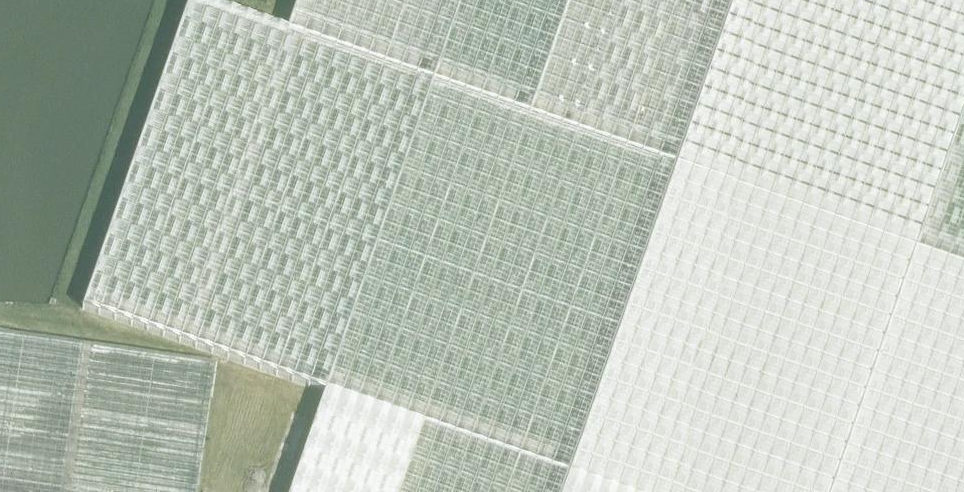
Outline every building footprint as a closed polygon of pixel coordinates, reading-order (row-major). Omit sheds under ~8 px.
[(287,30),(200,0),(189,0),(82,309),(325,393),(290,491),(963,491),(963,0),(298,0),(287,30)] [(217,364),(0,333),(0,491),(200,491),(217,364)]
